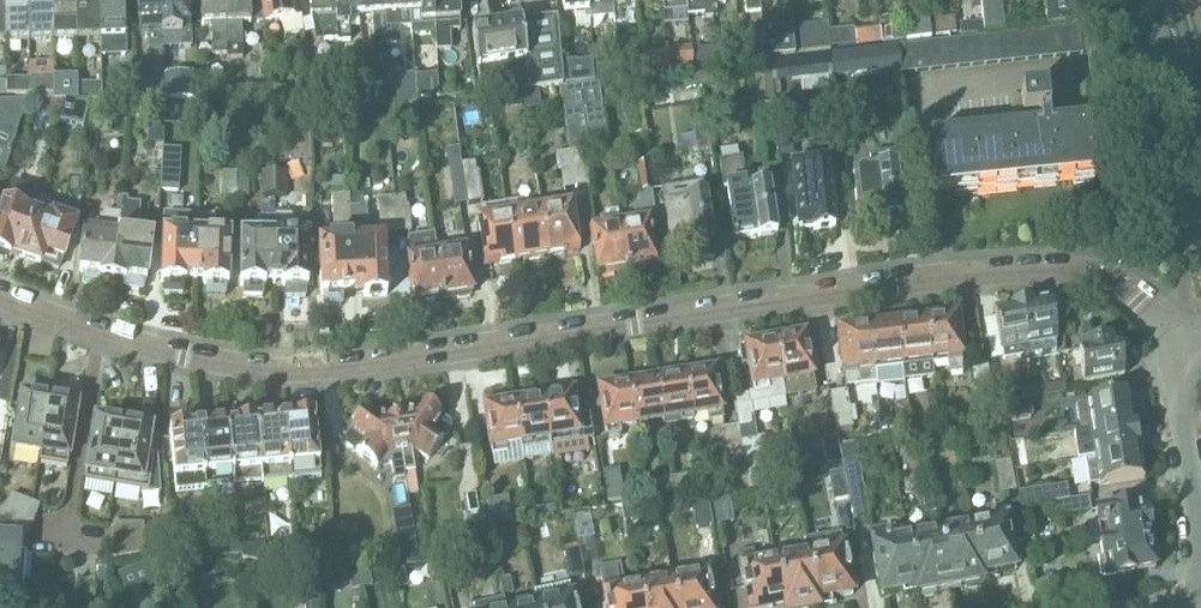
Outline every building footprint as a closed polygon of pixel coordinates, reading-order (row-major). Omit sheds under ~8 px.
[(27,0),(5,0),(5,43),(18,43),(18,42),(28,42),(28,26),(27,0)] [(52,0),(27,0),(28,26),(28,42),(53,41),(52,40),(52,0)] [(52,40),(75,39),(74,0),(52,0),(52,40)] [(100,41),(99,0),(74,0),(75,39),(76,41),(86,40),(86,42),(100,41)] [(100,41),(125,40),(124,0),(99,0),(100,41)] [(161,34),(160,0),(137,0),(138,22),(147,22),(148,50),(162,49),(161,34)] [(161,34),(189,32),(188,0),(160,0),(161,34)] [(225,0),(201,0),(202,25),(211,25),(212,55),(226,54),(225,0)] [(226,54),(226,58),(242,58),(241,25),(251,25),(251,22),(262,22),(259,0),(225,0),(226,54)] [(262,22),(263,27),(282,24),(284,35),(304,31),(301,16),(295,17),(292,0),(259,0),(262,22)] [(335,41),(333,0),(310,0),(311,19),(317,42),(335,41)] [(335,41),(336,43),(350,43),(349,18),(360,17),(359,0),(333,0),(335,41)] [(360,17),(371,16),(373,60),(387,59),(386,46),(384,0),(359,0),(360,17)] [(386,46),(399,45),(398,14),(408,14),(408,0),(384,0),(386,46)] [(408,14),(419,13),(421,35),(434,34),(433,0),(408,0),(408,14)] [(434,34),(435,51),(451,50),(450,31),(460,30),(458,0),(433,0),(434,34)] [(589,0),(563,0),(563,3),(573,2),(574,17),(575,17),(575,22),(589,20),(588,3),(589,3),(589,0)] [(589,3),(597,2),(598,15),(607,14),(608,19),(613,19),(614,26),(615,26),(613,0),(589,0),(589,3)] [(637,0),(613,0),(615,26),(620,26),(619,13),(638,12),(637,0)] [(648,16),(663,14),(661,0),(646,0),(648,16)] [(686,0),(661,0),(663,14),(665,14),(665,9),(687,8),(686,0)] [(696,7),(702,6),(703,20),(712,19),(712,10),(711,0),(695,0),(696,7)] [(712,10),(715,10),(715,5),(725,4),(725,0),(711,0),(712,10)] [(744,14),(760,13),(759,4),(759,0),(743,0),(744,14)] [(1002,0),(979,0),(981,22),(983,35),(1005,33),(1002,0)] [(1086,0),(1043,0),(1045,29),(1094,24),(1086,0)] [(522,91),(537,89),(564,86),(562,64),(557,19),(522,24),(521,23),(472,31),(483,98),(522,91)] [(957,19),(931,23),(932,38),(959,35),(958,24),(957,19)] [(958,24),(959,35),(960,41),(968,40),(982,38),(983,38),(983,35),(981,22),(958,24)] [(931,23),(905,26),(907,41),(932,38),(931,23)] [(830,48),(828,31),(827,25),(799,28),(801,51),(830,48)] [(880,25),(854,28),(856,45),(882,41),(880,25)] [(1087,27),(1080,28),(1082,55),(1089,54),(1087,27)] [(791,28),(763,31),(766,57),(794,54),(791,28)] [(854,28),(828,31),(830,48),(856,45),(854,28)] [(1067,57),(1082,55),(1080,28),(1065,29),(1067,57)] [(1065,29),(1051,31),(1054,58),(1067,57),(1065,29)] [(1051,31),(1037,32),(1040,60),(1054,58),(1051,31)] [(1040,60),(1037,32),(1023,34),(1026,61),(1040,60)] [(1023,34),(1010,35),(1012,63),(1026,61),(1023,34)] [(1010,35),(996,37),(998,64),(1012,63),(1010,35)] [(984,66),(998,64),(996,37),(983,38),(982,38),(984,66)] [(982,38),(968,40),(970,67),(984,66),(982,38)] [(957,69),(970,67),(968,40),(960,41),(954,41),(957,69)] [(954,41),(940,43),(943,71),(957,69),(954,41)] [(929,72),(943,71),(940,43),(927,44),(929,72)] [(927,44),(913,45),(916,74),(929,72),(927,44)] [(900,75),(916,74),(913,45),(897,47),(900,75)] [(644,49),(645,56),(647,71),(670,69),(669,56),(668,46),(644,49)] [(733,47),(715,49),(717,63),(735,61),(733,47)] [(897,47),(879,49),(882,71),(900,69),(897,47)] [(691,51),(691,53),(693,66),(717,63),(715,49),(709,50),(709,49),(691,51)] [(352,52),(339,53),(339,64),(353,63),(352,52)] [(831,54),(831,55),(833,77),(851,75),(848,53),(848,52),(831,54)] [(693,66),(691,53),(669,56),(670,69),(693,66)] [(647,71),(645,56),(622,59),(624,74),(647,71)] [(594,61),(562,64),(564,86),(595,82),(594,67),(594,61)] [(757,102),(773,101),(770,62),(753,64),(757,102)] [(101,101),(101,66),(93,66),(93,78),(76,78),(76,101),(101,101)] [(333,80),(315,80),(315,104),(364,103),(364,66),(333,67),(333,80)] [(594,67),(595,82),(612,80),(611,66),(594,67)] [(718,68),(699,70),(701,86),(720,85),(718,68)] [(683,88),(701,86),(699,70),(682,72),(683,88)] [(432,73),(415,75),(418,100),(434,98),(432,73)] [(53,96),(53,102),(62,102),(76,101),(76,78),(54,79),(53,96)] [(195,78),(165,78),(165,100),(195,101),(195,78)] [(30,80),(30,82),(30,96),(53,96),(54,79),(30,80)] [(30,82),(6,82),(6,96),(30,96),(30,82)] [(162,83),(133,84),(133,101),(163,101),(162,83)] [(557,89),(568,154),(574,188),(587,186),(581,145),(605,141),(597,84),(557,89)] [(287,89),(274,86),(276,102),(287,102),(287,89)] [(235,101),(235,87),(215,87),(214,101),(235,101)] [(537,89),(522,91),(524,108),(539,106),(537,89)] [(1037,114),(1038,133),(929,144),(935,193),(1095,176),(1089,127),(1049,132),(1045,91),(1020,94),(1022,115),(1037,114)] [(520,94),(509,95),(510,105),(521,104),(520,94)] [(3,172),(24,102),(0,102),(0,171),(3,172)] [(103,104),(93,103),(92,125),(102,125),(103,104)] [(165,104),(138,103),(137,119),(164,120),(165,104)] [(311,104),(312,118),(322,117),(322,104),(311,104)] [(417,104),(386,107),(386,123),(419,120),(417,104)] [(457,146),(454,104),(420,106),(422,135),(452,133),(452,135),(448,136),(449,147),(457,146)] [(387,131),(386,123),(386,107),(362,108),(364,133),(387,131)] [(162,147),(160,191),(176,192),(180,148),(162,147)] [(870,171),(854,173),(859,221),(882,218),(882,220),(884,220),(885,225),(887,227),(899,226),(901,222),(900,218),(902,218),(897,168),(893,169),(891,152),(868,155),(870,171)] [(568,154),(556,156),(562,190),(574,188),(568,154)] [(758,237),(777,234),(768,171),(744,174),(741,157),(720,159),(723,189),(726,189),(734,238),(757,235),(758,237)] [(825,161),(791,165),(797,226),(810,224),(811,228),(832,226),(825,161)] [(459,164),(462,185),(465,206),(483,203),(479,172),(475,172),(474,163),(459,164)] [(451,187),(462,185),(459,164),(448,166),(451,187)] [(648,164),(637,166),(640,193),(651,191),(648,164)] [(262,198),(274,198),(274,173),(262,172),(262,198)] [(236,173),(219,173),(219,197),(236,197),(236,173)] [(236,173),(236,197),(247,197),(247,173),(236,173)] [(287,173),(274,173),(274,198),(286,198),(287,173)] [(0,222),(0,261),(2,262),(6,260),(7,256),(10,257),(11,254),(20,257),(36,212),(41,200),(43,193),(14,183),(11,190),(0,222)] [(713,244),(706,196),(704,196),(702,183),(662,189),(670,248),(693,244),(694,247),(696,246),(698,261),(713,259),(711,244),(713,244)] [(465,206),(462,185),(451,187),(453,207),(465,206)] [(634,224),(620,226),(627,269),(645,267),(644,262),(656,261),(651,226),(656,225),(651,191),(640,193),(638,193),(636,197),(636,205),(632,209),(634,224)] [(353,293),(349,208),(348,195),(330,196),(333,243),(318,244),(321,294),(324,294),(325,306),(342,305),(341,293),(353,293)] [(405,195),(393,196),(397,233),(411,232),(409,205),(406,205),(405,195)] [(122,214),(113,278),(125,280),(124,288),(143,291),(144,281),(146,281),(152,238),(150,238),(151,235),(134,232),(137,203),(125,201),(126,197),(119,196),(118,198),(115,198),(113,213),(122,214)] [(397,233),(393,196),(376,197),(380,235),(397,233)] [(36,212),(20,257),(40,264),(41,263),(58,269),(62,259),(63,259),(69,242),(67,242),(68,238),(76,241),(80,214),(41,200),(36,212)] [(520,201),(505,203),(514,263),(548,257),(541,211),(540,205),(521,208),(520,201)] [(514,263),(505,203),(482,206),(478,221),(485,265),(500,262),(500,265),(514,263)] [(571,206),(541,211),(548,257),(564,254),(563,251),(578,249),(571,206)] [(265,284),(273,284),(273,217),(273,207),(264,207),(264,217),(259,217),(258,237),(241,237),(240,285),(243,285),(243,297),(262,297),(262,285),(265,285),(265,284)] [(366,207),(349,208),(353,293),(363,292),(363,296),(387,295),(384,240),(368,240),(366,207)] [(85,229),(79,272),(83,273),(82,280),(84,283),(97,284),(99,282),(100,276),(113,278),(122,214),(113,213),(100,211),(97,230),(85,229)] [(627,269),(620,226),(618,211),(603,213),(606,228),(591,230),(597,274),(602,273),(602,276),(614,274),(613,271),(627,269)] [(186,281),(195,281),(198,216),(178,215),(177,235),(163,234),(161,273),(161,283),(164,283),(163,294),(182,295),(183,284),(186,284),(186,281)] [(198,216),(195,281),(202,282),(202,284),(206,284),(206,295),(225,296),(225,285),(228,285),(230,237),(212,237),(212,217),(198,216)] [(289,218),(273,217),(273,284),(282,284),(282,286),(286,286),(286,297),(305,297),(306,286),(308,286),(308,238),(289,238),(289,218)] [(425,300),(443,297),(436,248),(435,248),(434,245),(433,236),(409,239),(407,252),(414,299),(424,297),(425,300)] [(434,245),(435,248),(436,248),(443,297),(456,295),(457,298),(470,296),(469,293),(473,293),(467,249),(463,249),(461,247),(449,248),(448,243),(434,245)] [(1053,317),(1051,305),(1050,300),(1046,301),(1042,299),(1037,300),(1034,303),(1021,305),(1029,354),(1032,354),(1033,361),(1059,357),(1056,336),(1064,335),(1061,315),(1053,317)] [(1029,354),(1021,305),(1008,307),(1004,306),(1000,306),(997,309),(993,310),(998,338),(989,339),(994,370),(1007,368),(1005,358),(1029,354)] [(949,374),(962,372),(956,318),(942,319),(939,317),(931,318),(928,321),(926,322),(932,364),(948,362),(949,374)] [(900,325),(897,325),(902,367),(932,364),(926,322),(924,322),(921,319),(903,321),(900,325)] [(902,367),(897,325),(895,325),(891,323),(883,324),(880,327),(870,328),(877,383),(904,379),(902,367)] [(846,386),(877,383),(870,328),(867,329),(863,326),(855,327),(853,330),(839,332),(840,343),(846,386)] [(788,337),(779,339),(777,342),(776,342),(785,398),(815,392),(805,337),(791,339),(788,337)] [(1118,338),(1078,345),(1084,382),(1124,375),(1124,372),(1125,369),(1124,360),(1121,357),(1118,338)] [(769,341),(761,342),(758,345),(738,349),(741,367),(746,367),(751,394),(734,396),(738,425),(742,455),(746,478),(748,489),(773,485),(765,436),(758,437),(753,404),(785,399),(785,398),(776,342),(772,343),(769,341)] [(989,365),(972,367),(976,393),(993,391),(989,365)] [(656,375),(664,428),(682,425),(683,431),(694,429),(685,377),(679,378),(678,372),(656,375)] [(720,420),(723,420),(715,372),(685,377),(694,429),(695,429),(694,423),(709,421),(710,426),(721,424),(720,420)] [(635,384),(629,385),(636,432),(664,428),(656,375),(634,378),(635,384)] [(935,381),(923,382),(925,400),(938,398),(935,381)] [(1067,383),(1050,386),(1051,396),(1068,393),(1067,383)] [(636,432),(629,385),(598,390),(606,437),(636,432)] [(1036,398),(1051,396),(1050,386),(1034,388),(1036,398)] [(1025,400),(1032,399),(1036,398),(1034,388),(1024,390),(1025,400)] [(848,389),(831,392),(837,430),(854,427),(848,389)] [(12,449),(41,453),(50,399),(40,398),(41,393),(27,391),(26,396),(21,395),(12,449)] [(1130,393),(1086,401),(1086,402),(1078,404),(1082,429),(1135,420),(1130,393)] [(543,399),(551,441),(554,459),(591,453),(589,441),(594,440),(590,416),(576,419),(572,395),(543,399)] [(50,399),(41,453),(39,463),(68,467),(78,404),(73,403),(74,398),(59,396),(59,401),(50,399)] [(543,399),(515,404),(521,445),(524,462),(553,458),(551,441),(543,399)] [(1002,404),(1008,443),(1027,439),(1025,431),(1016,432),(1015,420),(1034,417),(1032,399),(1025,400),(1002,404)] [(497,401),(483,403),(484,409),(491,449),(492,456),(506,454),(506,448),(521,445),(515,404),(497,407),(497,401)] [(412,417),(396,420),(405,476),(416,474),(412,450),(416,450),(426,458),(449,428),(448,422),(438,414),(438,409),(431,404),(426,406),(423,403),(412,417)] [(405,476),(396,420),(379,423),(364,412),(361,415),(357,415),(352,422),(353,427),(347,436),(351,449),(356,452),(355,454),(378,469),(389,454),(390,454),(394,479),(405,477),(405,476)] [(100,419),(95,418),(85,482),(113,486),(123,423),(114,421),(115,416),(100,414),(100,419)] [(294,419),(285,420),(291,481),(320,478),(314,417),(313,417),(309,415),(297,416),(294,419)] [(263,486),(263,483),(257,422),(255,422),(251,418),(240,419),(236,425),(228,425),(234,486),(234,490),(263,486)] [(285,420),(276,421),(275,421),(271,418),(259,419),(257,422),(263,483),(291,481),(285,420)] [(133,419),(133,424),(123,423),(113,486),(140,491),(139,493),(157,492),(157,493),(159,493),(156,444),(156,440),(150,438),(152,427),(147,427),(148,422),(133,419)] [(1095,447),(1096,456),(1139,449),(1135,420),(1082,429),(1085,449),(1095,447)] [(234,486),(228,425),(227,425),(224,422),(212,423),(209,427),(199,428),(205,489),(234,486)] [(742,455),(738,425),(721,428),(726,457),(742,455)] [(199,428),(191,429),(189,429),(185,426),(173,427),(170,431),(176,491),(205,489),(199,428)] [(895,426),(882,428),(884,439),(897,437),(895,426)] [(954,426),(945,427),(946,435),(955,434),(954,426)] [(845,471),(841,448),(839,437),(823,440),(829,474),(845,471)] [(1028,449),(1027,439),(1008,443),(1009,452),(1028,449)] [(841,448),(845,471),(850,497),(854,521),(870,518),(860,458),(861,458),(859,446),(841,448)] [(1139,449),(1096,456),(1087,458),(1090,484),(1099,483),(1100,487),(1144,478),(1139,449)] [(1012,460),(996,463),(1002,493),(1018,490),(1012,460)] [(620,468),(602,470),(607,502),(625,500),(620,468)] [(850,497),(845,471),(829,474),(835,501),(850,497)] [(416,474),(405,476),(409,498),(419,497),(416,474)] [(690,477),(671,479),(673,490),(691,488),(690,477)] [(748,489),(746,478),(736,480),(737,490),(748,489)] [(671,479),(658,481),(660,492),(673,490),(671,479)] [(794,480),(784,481),(787,496),(796,495),(794,480)] [(1021,508),(1053,503),(1071,500),(1068,484),(1019,492),(1021,508)] [(943,493),(932,495),(935,510),(946,508),(943,493)] [(730,495),(713,498),(718,528),(735,525),(730,495)] [(932,495),(922,497),(925,512),(935,510),(932,495)] [(12,496),(6,510),(33,520),(39,506),(12,496)] [(487,500),(490,521),(491,526),(493,526),(513,523),(509,497),(487,500)] [(1071,500),(1053,503),(1056,518),(1091,512),(1088,497),(1071,500)] [(708,498),(691,502),(697,531),(713,528),(708,498)] [(1097,524),(1094,526),(1097,544),(1101,543),(1150,535),(1149,530),(1151,528),(1150,521),(1148,520),(1145,503),(1140,504),(1118,507),(1095,511),(1097,524)] [(644,505),(622,508),(625,525),(647,522),(644,505)] [(989,516),(970,520),(982,582),(999,579),(998,573),(1016,570),(1003,507),(988,510),(989,516)] [(562,517),(561,508),(529,512),(531,522),(562,517)] [(0,516),(0,523),(1,523),(28,534),(33,520),(6,510),(3,517),(0,516)] [(573,514),(580,547),(583,566),(599,564),(588,511),(573,514)] [(519,524),(531,522),(529,512),(518,514),(519,524)] [(938,527),(950,588),(964,585),(965,588),(969,590),(977,588),(980,585),(979,583),(982,582),(970,520),(938,527)] [(491,526),(490,521),(477,523),(481,552),(496,550),(493,526),(491,526)] [(481,552),(477,523),(461,526),(465,554),(481,552)] [(418,561),(412,524),(394,527),(400,564),(418,561)] [(113,525),(113,527),(113,540),(142,540),(142,525),(113,525)] [(938,527),(906,533),(918,595),(920,594),(921,597),(924,598),(931,597),(935,594),(935,591),(950,588),(938,527)] [(918,595),(906,533),(890,536),(888,529),(869,532),(882,596),(899,592),(900,598),(918,595)] [(805,540),(808,551),(818,607),(836,603),(835,597),(852,594),(841,533),(805,540)] [(1104,560),(1099,561),(1102,577),(1106,577),(1136,572),(1154,569),(1156,569),(1153,551),(1150,535),(1101,543),(1104,560)] [(24,581),(25,563),(22,563),(24,538),(0,536),(0,580),(24,581)] [(142,540),(113,540),(113,559),(142,554),(142,540)] [(221,558),(220,543),(211,544),(212,559),(221,558)] [(265,545),(240,547),(241,563),(266,561),(265,545)] [(207,546),(195,547),(196,559),(208,558),(207,546)] [(585,577),(583,566),(580,547),(564,550),(569,580),(585,577)] [(296,548),(270,548),(270,564),(296,564),(296,548)] [(776,558),(759,561),(755,557),(754,549),(739,552),(740,560),(738,560),(748,607),(785,607),(776,558)] [(776,558),(785,607),(819,607),(818,607),(808,551),(776,558)] [(438,565),(427,567),(431,583),(442,581),(438,565)] [(157,584),(151,566),(119,577),(126,595),(157,584)] [(606,607),(644,607),(640,586),(624,589),(617,585),(622,584),(619,566),(593,571),(596,581),(600,580),(606,607)] [(677,607),(713,607),(705,567),(690,570),(688,577),(671,580),(677,607)] [(369,571),(359,573),(362,590),(372,588),(369,571)] [(460,571),(446,574),(453,607),(469,603),(464,576),(461,577),(460,571)] [(644,607),(677,607),(671,580),(670,572),(638,578),(640,586),(644,607)] [(362,590),(359,573),(349,575),(352,591),(362,590)] [(24,581),(0,580),(0,607),(22,607),(24,581)] [(511,580),(500,582),(503,599),(514,596),(511,580)] [(536,601),(538,607),(575,607),(570,586),(535,594),(536,601)] [(94,593),(79,593),(79,607),(94,607),(94,593)]
